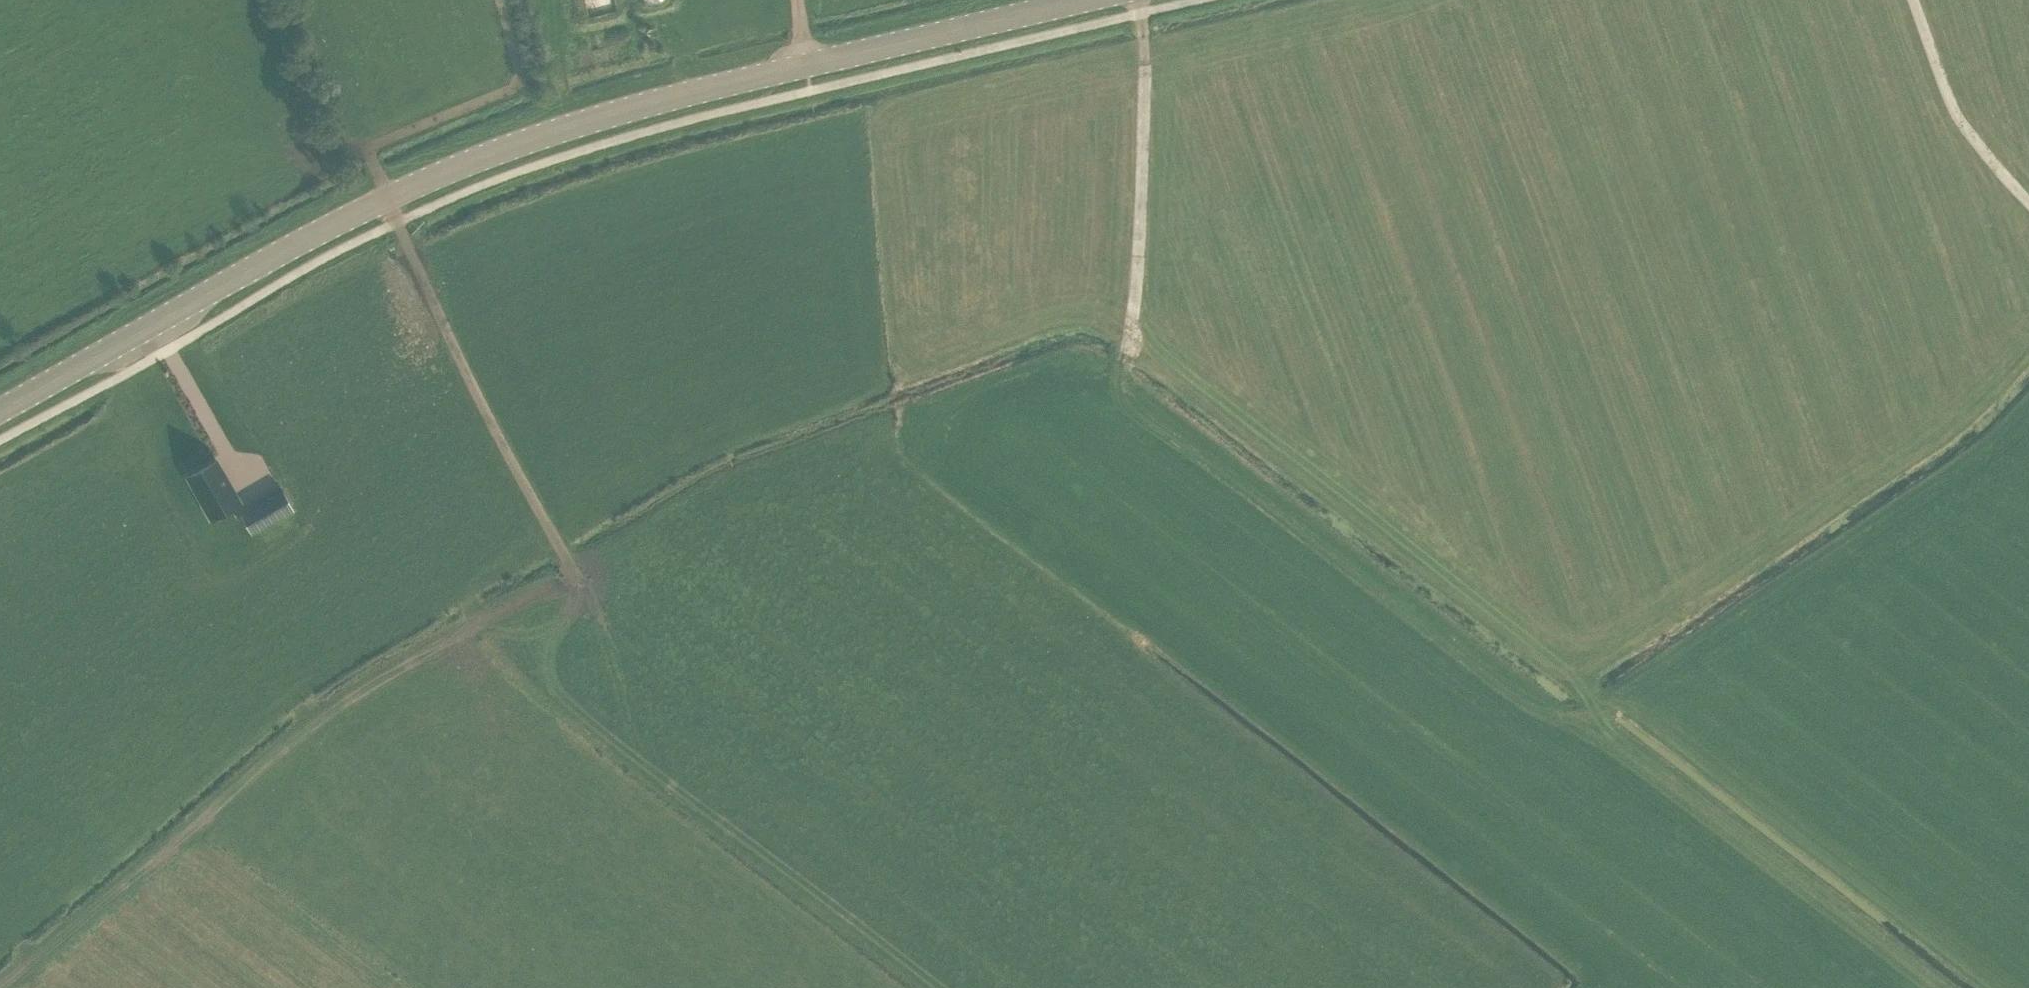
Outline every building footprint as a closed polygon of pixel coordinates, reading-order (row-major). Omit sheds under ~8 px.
[(217,461),(188,477),(212,519),(241,503),(217,461)] [(284,493),(256,508),(266,526),(294,510),(284,493)]
